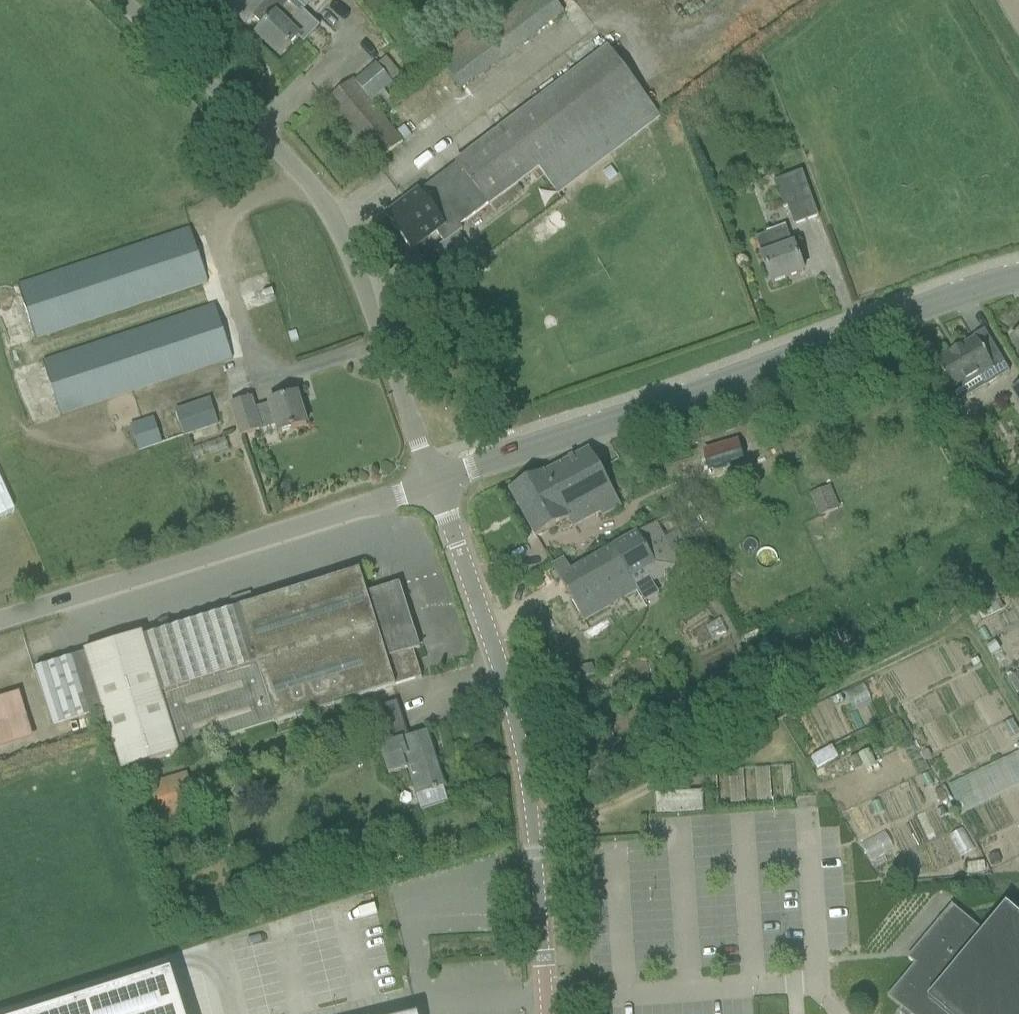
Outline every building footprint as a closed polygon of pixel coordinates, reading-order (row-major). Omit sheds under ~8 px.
[(266,2),(264,0),(237,0),(227,10),(244,25),(252,17),(264,28),(257,36),(281,59),(298,40),(303,45),(319,28),(302,12),(301,14),(288,2),(290,0),(267,0),(266,2)] [(565,21),(553,0),(539,0),(440,60),(456,87),(565,21)] [(490,205),(492,206),(497,213),(529,188),(524,181),(541,168),(560,193),(659,117),(608,53),(534,110),(531,107),(429,186),(461,228),(490,205)] [(353,80),(327,101),(353,132),(379,111),(353,80)] [(774,183),(784,209),(788,208),(795,226),(819,218),(803,173),(774,183)] [(464,231),(461,228),(429,186),(387,218),(412,251),(436,232),(446,245),(464,231)] [(755,238),(772,284),(804,272),(789,226),(755,238)] [(19,286),(36,339),(204,284),(208,283),(191,230),(19,286)] [(233,359),(216,306),(212,307),(44,362),(61,415),(103,402),(233,359)] [(979,376),(985,388),(1010,372),(995,348),(985,354),(977,340),(961,350),(961,349),(951,355),(951,356),(936,365),(952,393),(979,376)] [(232,406),(242,437),(277,426),(279,435),(307,426),(298,395),(256,410),(253,399),(232,406)] [(213,400),(176,412),(185,438),(220,426),(213,400)] [(129,424),(138,451),(163,444),(154,417),(129,424)] [(740,446),(704,456),(709,472),(745,462),(740,446)] [(536,538),(538,538),(571,520),(569,517),(595,503),(602,517),(621,507),(590,450),(544,474),(543,473),(510,491),(536,538)] [(12,513),(0,486),(0,519),(12,513)] [(830,488),(810,496),(819,519),(839,510),(830,488)] [(565,560),(554,566),(552,566),(584,622),(611,607),(607,601),(621,593),(624,599),(637,592),(634,586),(648,578),(652,584),(680,569),(655,526),(572,572),(565,560)] [(35,671),(53,729),(104,713),(122,772),(422,679),(414,652),(421,650),(415,631),(413,631),(403,597),(389,588),(367,595),(360,572),(254,605),(251,594),(230,600),(234,612),(144,640),(143,635),(85,653),(86,655),(35,671)] [(660,678),(664,668),(653,663),(649,673),(660,678)] [(31,740),(19,693),(0,698),(0,748),(31,740)] [(841,696),(831,700),(835,708),(845,704),(841,696)] [(402,740),(391,707),(374,713),(384,745),(380,746),(389,776),(415,768),(423,795),(416,797),(422,812),(449,803),(444,789),(446,788),(428,731),(402,740)] [(832,747),(813,759),(818,767),(837,754),(832,747)] [(1018,786),(1018,751),(949,785),(963,813),(1018,786)] [(737,771),(738,799),(771,798),(770,770),(737,771)] [(146,786),(156,818),(159,829),(165,828),(200,817),(188,773),(146,786)] [(705,812),(703,792),(654,795),(656,815),(705,812)] [(1006,907),(984,933),(952,906),(908,959),(915,965),(888,998),(903,1011),(900,1013),(1018,1013),(1018,918),(1006,907)] [(172,975),(49,1013),(184,1013),(172,975)]
